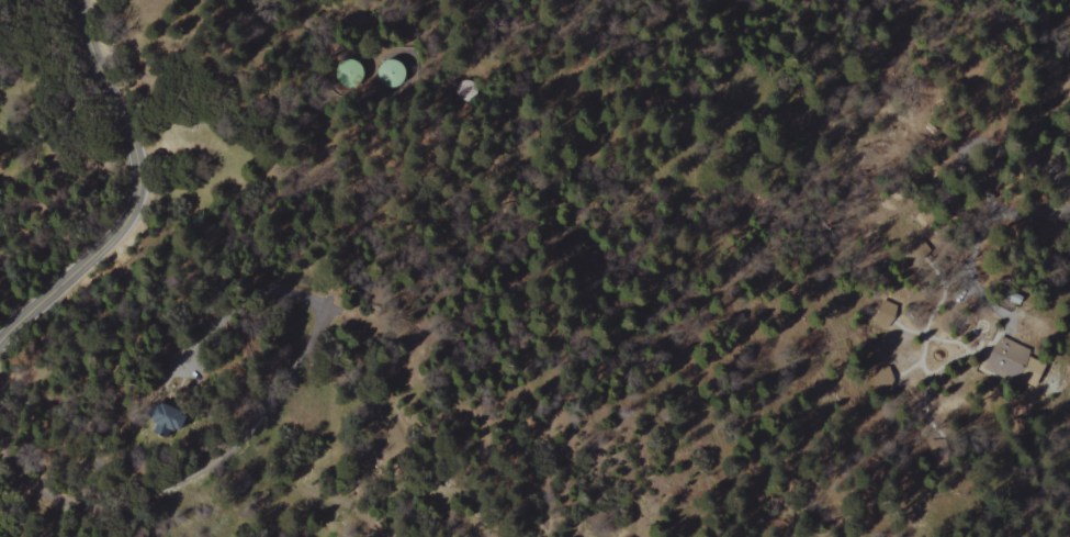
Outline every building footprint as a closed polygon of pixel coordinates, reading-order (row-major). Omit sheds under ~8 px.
[(384,63),(384,87),(412,88),(412,64),(384,63)] [(452,91),(466,105),(479,91),(464,78),(452,91)] [(896,306),(878,299),(869,321),(887,329),(896,306)] [(1027,348),(992,335),(980,368),(1030,388),(1039,365),(1023,358),(1027,348)] [(201,428),(201,407),(173,406),(171,435),(187,436),(187,428),(201,428)]
